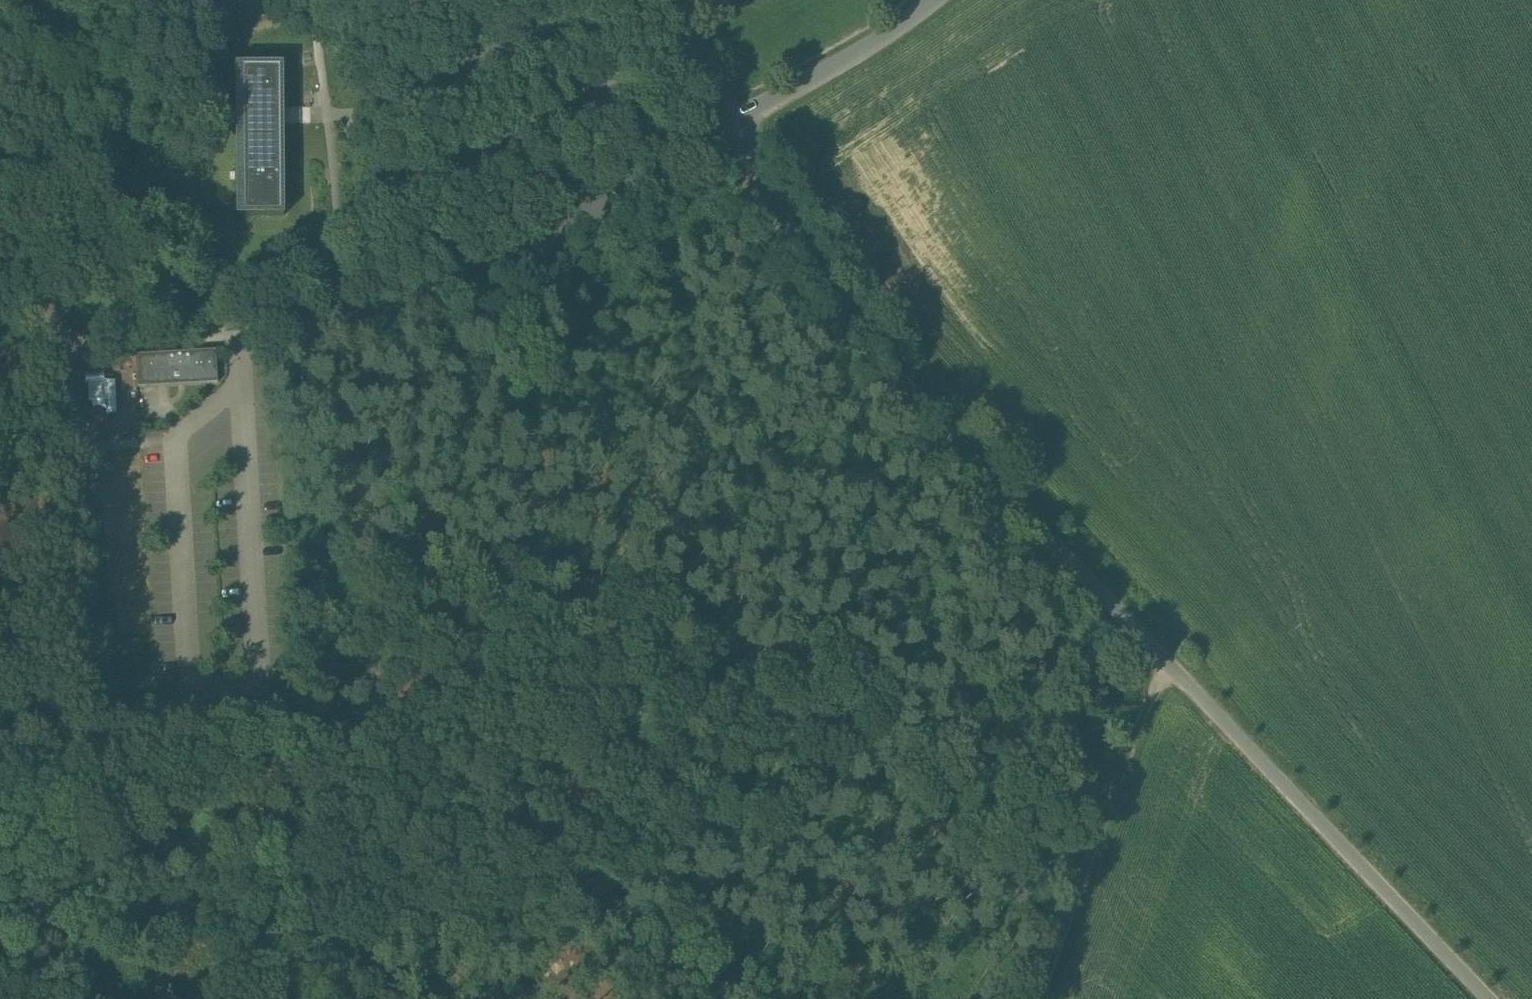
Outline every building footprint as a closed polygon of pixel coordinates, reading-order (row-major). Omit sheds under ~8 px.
[(281,61),(233,61),(234,214),(282,214),(281,114),(281,61)] [(214,348),(133,352),(135,384),(215,380),(214,348)]
